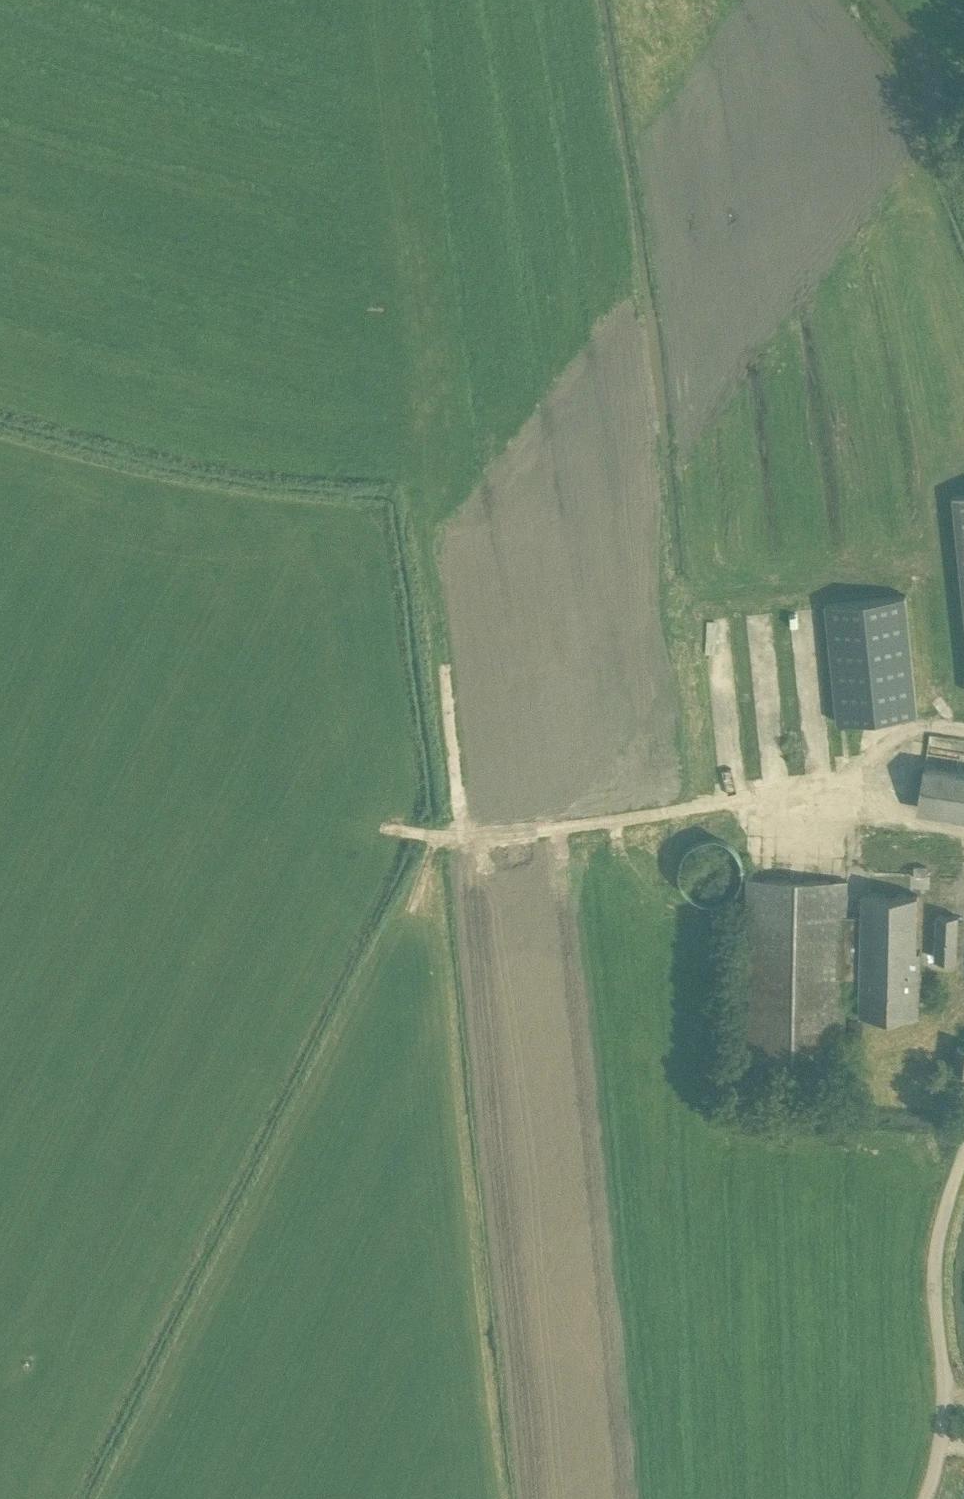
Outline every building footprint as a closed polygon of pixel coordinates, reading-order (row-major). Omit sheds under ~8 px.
[(952,495),(963,611),(963,493),(952,495)] [(837,723),(919,715),(906,594),(825,603),(837,723)] [(760,608),(748,608),(749,658),(761,657),(760,608)] [(707,638),(733,634),(729,616),(704,621),(707,638)] [(889,803),(963,806),(963,763),(891,760),(889,803)] [(775,836),(775,813),(766,813),(767,837),(775,836)] [(848,914),(849,880),(756,878),(753,1047),(842,1049),(843,975),(859,976),(860,914),(848,914)] [(957,961),(959,915),(936,914),(934,960),(957,961)] [(858,985),(858,1014),(920,1015),(920,986),(910,986),(911,955),(869,954),(868,986),(858,985)] [(956,1044),(954,1067),(963,1069),(963,1045),(956,1044)]
